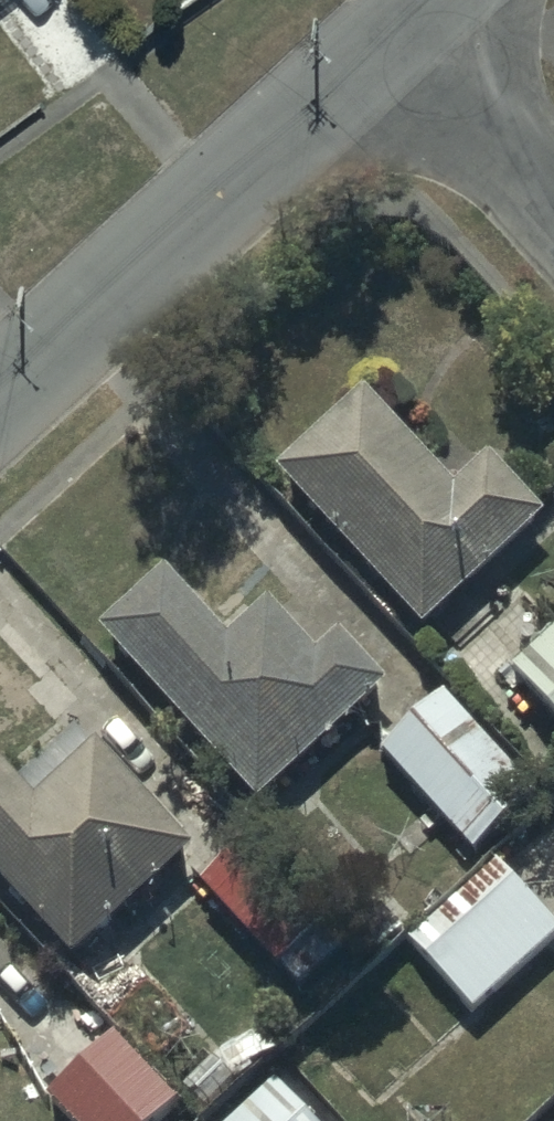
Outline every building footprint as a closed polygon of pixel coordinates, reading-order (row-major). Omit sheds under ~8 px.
[(365,399),(277,481),(428,643),(548,531),(488,466),(455,496),(365,399)] [(165,585),(100,641),(258,814),(388,695),(344,646),(319,670),(271,618),(230,656),(165,585)] [(513,680),(553,723),(553,641),(513,680)] [(537,807),(441,703),(380,761),(476,863),(537,807)] [(78,972),(194,862),(95,757),(38,812),(0,771),(0,890),(78,972)] [(407,946),(477,1022),(553,951),(553,930),(495,865),(407,946)] [(114,1044),(52,1107),(66,1120),(172,1120),(182,1111),(114,1044)] [(275,1095),(248,1120),(301,1120),(275,1095)]
